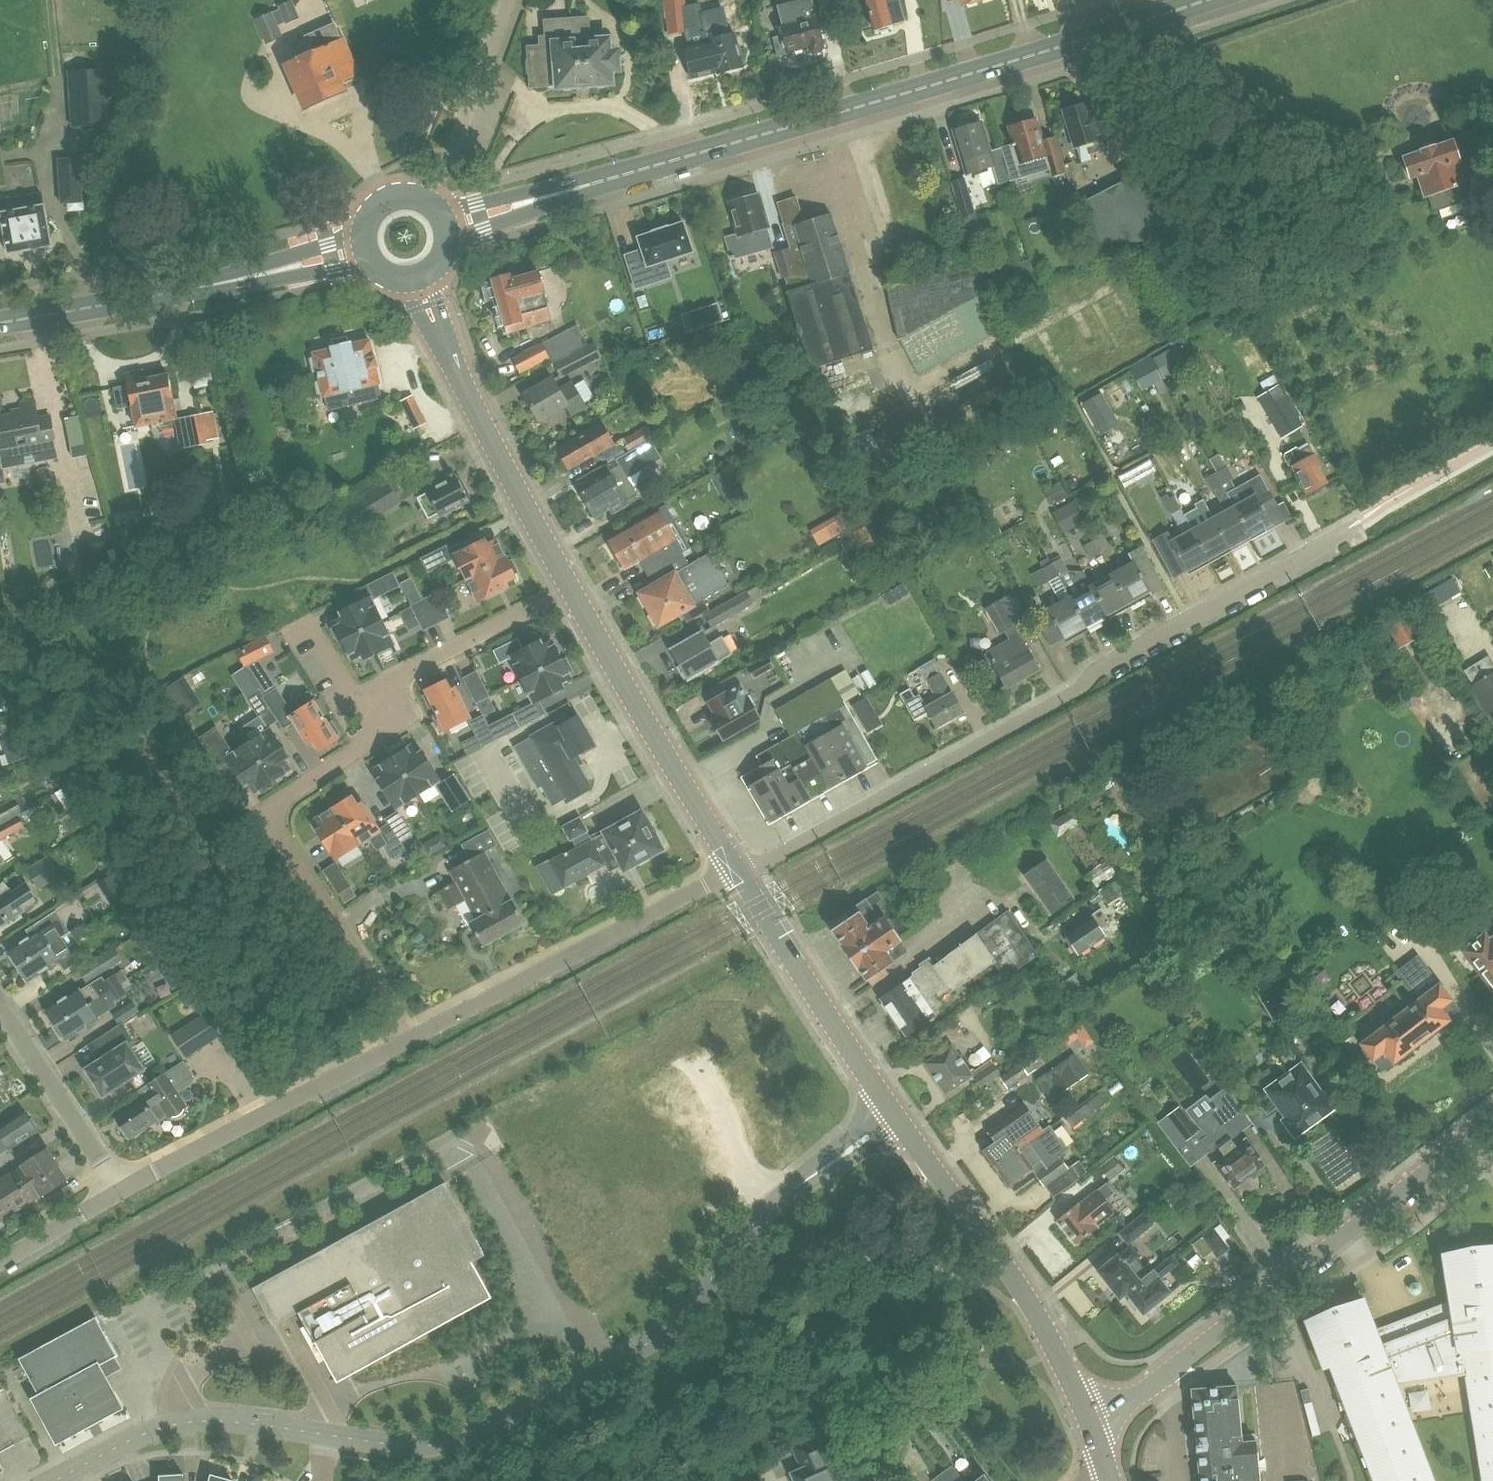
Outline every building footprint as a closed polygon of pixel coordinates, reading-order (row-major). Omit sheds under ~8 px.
[(278,6),(286,24),(299,18),(292,0),(278,6)] [(669,33),(687,31),(684,0),(665,0),(669,33)] [(777,8),(784,35),(789,53),(806,49),(813,54),(821,53),(823,48),(822,44),(824,43),(813,0),(808,0),(777,8)] [(874,29),(903,21),(898,1),(900,0),(866,0),(874,29)] [(255,19),(266,45),(283,37),(273,12),(255,19)] [(540,47),(527,48),(530,88),(557,86),(557,88),(612,85),(611,71),(619,71),(617,51),(610,52),(609,39),(589,40),(588,18),(545,21),(546,36),(546,38),(539,39),(540,47)] [(287,66),(305,108),(347,90),(343,81),(357,75),(342,38),(341,39),(334,24),(304,37),(307,44),(298,48),(302,60),(287,66)] [(689,47),(684,48),(692,79),(716,73),(716,74),(743,67),(734,33),(728,34),(726,25),(710,29),(713,40),(702,43),(700,32),(686,36),(689,47)] [(105,69),(69,73),(74,126),(110,123),(105,69)] [(727,74),(701,78),(703,89),(728,86),(727,74)] [(1065,112),(1075,146),(1086,143),(1089,153),(1103,149),(1092,115),(1089,116),(1086,106),(1080,107),(1079,104),(1066,108),(1067,111),(1065,112)] [(1015,144),(1002,148),(1007,166),(1045,154),(1051,176),(1065,172),(1055,137),(1041,142),(1035,121),(1024,124),(1023,121),(1011,125),(1012,128),(1010,129),(1015,144)] [(981,123),(953,131),(967,175),(994,166),(981,123)] [(1434,211),(1446,207),(1464,201),(1459,186),(1464,184),(1458,163),(1460,162),(1452,141),(1428,150),(1403,158),(1410,179),(1417,177),(1424,197),(1428,196),(1434,211)] [(98,157),(58,160),(61,204),(67,204),(67,212),(84,211),(83,203),(81,178),(88,177),(98,157)] [(1096,201),(1076,204),(1086,243),(1160,241),(1161,243),(1191,234),(1147,160),(1121,175),(1131,192),(1102,209),(1096,201)] [(1092,189),(1108,183),(1103,169),(1087,174),(1092,189)] [(964,178),(952,182),(962,219),(975,215),(964,178)] [(0,214),(0,234),(4,233),(8,254),(51,246),(42,194),(0,201),(0,212),(0,213),(0,214)] [(738,233),(725,237),(731,260),(773,248),(758,196),(730,204),(738,233)] [(804,223),(796,197),(777,203),(783,223),(782,224),(789,247),(799,244),(812,285),(787,292),(811,369),(873,350),(849,273),(831,215),(804,223)] [(643,250),(626,255),(636,288),(670,276),(665,260),(691,252),(693,251),(692,249),(684,224),(683,222),(681,223),(668,228),(667,227),(654,232),(640,237),(640,236),(638,237),(639,239),(643,250)] [(775,253),(782,276),(796,272),(789,248),(775,253)] [(1014,265),(1018,277),(1035,272),(1030,259),(1014,265)] [(973,267),(886,286),(898,340),(917,375),(1000,330),(991,314),(981,296),(973,267)] [(491,280),(505,333),(552,321),(545,293),(544,293),(538,271),(512,278),(511,275),(491,280)] [(699,308),(705,326),(724,320),(718,302),(699,308)] [(734,315),(736,321),(744,319),(742,312),(734,315)] [(542,343),(512,359),(520,375),(549,360),(551,364),(587,345),(578,325),(542,344),(542,343)] [(331,349),(313,353),(323,398),(325,397),(328,410),(383,398),(375,367),(378,366),(375,358),(373,358),(369,340),(351,344),(351,343),(331,347),(331,349)] [(594,342),(587,345),(551,364),(551,365),(552,365),(560,378),(601,356),(594,342)] [(1179,344),(1163,353),(1174,373),(1191,364),(1179,344)] [(1148,356),(1141,360),(1154,383),(1162,379),(1148,356)] [(126,385),(114,387),(118,408),(130,406),(131,408),(131,407),(135,427),(177,419),(173,399),(174,399),(169,374),(144,379),(142,371),(124,375),(126,385)] [(728,375),(735,390),(740,388),(746,385),(738,371),(728,375)] [(935,383),(942,399),(967,387),(960,372),(935,383)] [(553,379),(524,395),(539,421),(568,405),(573,414),(586,407),(571,381),(558,389),(553,379)] [(1278,386),(1259,397),(1284,438),(1303,427),(1278,386)] [(1101,433),(1118,423),(1101,393),(1083,403),(1101,433)] [(401,400),(414,430),(426,423),(413,395),(401,400)] [(2,460),(33,454),(54,450),(47,417),(35,419),(31,401),(17,404),(19,413),(0,417),(0,453),(2,460)] [(213,412),(187,416),(193,447),(220,441),(213,412)] [(1040,416),(1031,422),(1039,435),(1048,430),(1040,416)] [(603,423),(556,450),(567,470),(615,443),(603,423)] [(622,440),(627,451),(655,435),(650,425),(622,440)] [(609,471),(578,489),(596,518),(610,510),(612,515),(628,505),(626,502),(636,496),(624,474),(658,455),(650,441),(616,460),(619,466),(609,472),(609,471)] [(722,443),(718,445),(716,450),(718,454),(722,455),(726,453),(728,449),(726,445),(722,443)] [(1305,459),(1291,466),(1306,495),(1328,483),(1308,445),(1300,449),(1305,459)] [(1219,455),(1208,461),(1215,473),(1225,467),(1219,455)] [(1225,467),(1215,473),(1223,486),(1233,481),(1225,467)] [(716,476),(729,500),(741,493),(728,470),(716,476)] [(1130,470),(1119,476),(1125,488),(1137,481),(1130,470)] [(1215,473),(1205,478),(1212,491),(1223,486),(1215,473)] [(1233,481),(1223,486),(1234,507),(1250,536),(1271,524),(1266,515),(1279,508),(1262,475),(1236,488),(1233,481)] [(420,510),(426,521),(438,514),(438,515),(441,513),(443,516),(453,510),(452,508),(468,499),(467,497),(469,496),(464,485),(462,487),(456,476),(426,492),(417,497),(423,509),(420,510)] [(345,505),(359,527),(400,502),(386,480),(345,505)] [(1059,480),(1043,489),(1051,505),(1068,496),(1059,480)] [(1167,493),(1155,500),(1165,517),(1181,509),(1173,495),(1169,497),(1167,493)] [(1072,501),(1051,512),(1063,534),(1084,522),(1072,501)] [(638,561),(644,571),(657,564),(658,565),(680,552),(665,527),(674,522),(665,507),(608,540),(617,555),(613,557),(620,569),(624,567),(624,568),(638,561)] [(1234,507),(1213,518),(1229,547),(1250,536),(1234,507)] [(1229,547),(1213,518),(1192,530),(1208,559),(1229,547)] [(877,544),(866,525),(855,532),(866,550),(877,544)] [(1165,533),(1154,540),(1174,578),(1208,559),(1192,530),(1170,542),(1165,533)] [(1092,537),(1094,541),(1101,553),(1104,559),(1108,557),(1105,551),(1110,548),(1101,531),(1092,537)] [(1092,558),(1101,553),(1094,541),(1085,546),(1092,558)] [(457,558),(467,578),(506,559),(498,543),(488,548),(486,543),(457,558)] [(445,547),(421,559),(427,572),(451,560),(445,547)] [(1134,562),(1112,574),(1128,603),(1162,585),(1141,548),(1129,554),(1134,562)] [(653,585),(639,594),(658,626),(682,613),(687,622),(708,610),(702,600),(728,585),(710,554),(690,565),(681,552),(680,552),(646,572),(653,585)] [(66,575),(62,558),(51,561),(55,578),(66,575)] [(1061,558),(1051,564),(1058,577),(1069,571),(1061,558)] [(506,559),(467,578),(478,601),(507,586),(505,582),(515,577),(513,573),(516,572),(511,562),(508,563),(506,559)] [(1058,577),(1051,564),(1049,560),(1040,565),(1059,599),(1033,614),(1048,642),(1062,634),(1064,638),(1086,627),(1058,577)] [(883,567),(891,581),(898,577),(890,563),(883,567)] [(1069,571),(1058,577),(1086,627),(1107,615),(1091,586),(1083,571),(1069,571)] [(400,586),(393,573),(369,585),(375,598),(400,586)] [(1091,586),(1107,615),(1128,603),(1112,574),(1091,586)] [(1434,606),(1461,591),(1453,576),(1426,592),(1434,606)] [(1470,586),(1478,603),(1492,597),(1492,577),(1470,586)] [(895,586),(901,597),(909,593),(903,582),(895,586)] [(761,597),(756,587),(746,592),(752,602),(761,597)] [(407,597),(412,606),(424,599),(420,591),(407,597)] [(746,592),(704,615),(709,625),(752,602),(746,592)] [(436,593),(424,599),(436,623),(449,617),(436,593)] [(1012,594),(986,608),(1000,632),(1004,630),(1009,639),(987,652),(996,667),(994,668),(1006,688),(1039,669),(1027,649),(1023,640),(1035,633),(1012,594)] [(424,599),(412,606),(424,630),(436,623),(424,599)] [(341,637),(343,640),(382,621),(372,602),(334,622),(336,627),(333,629),(338,639),(341,637)] [(1488,657),(1492,654),(1492,653),(1470,614),(1440,632),(1464,671),(1465,671),(1473,684),(1472,684),(1492,719),(1492,665),(1488,657)] [(1387,630),(1399,649),(1417,638),(1407,619),(1387,630)] [(382,621),(343,640),(352,658),(361,653),(364,658),(393,643),(382,621)] [(670,650),(688,680),(720,662),(720,661),(731,654),(722,637),(710,644),(702,631),(670,650)] [(237,650),(245,666),(273,652),(265,637),(237,650)] [(511,656),(522,679),(561,659),(552,641),(542,646),(540,641),(511,656)] [(750,668),(755,677),(772,666),(767,658),(750,668)] [(561,659),(522,679),(533,702),(563,687),(560,682),(570,678),(567,672),(570,670),(565,660),(562,662),(561,659)] [(909,689),(899,694),(914,721),(928,713),(937,728),(964,713),(940,671),(934,661),(907,677),(913,687),(926,680),(935,695),(923,702),(919,694),(914,697),(909,689)] [(464,678),(476,702),(488,696),(476,672),(464,678)] [(852,679),(857,689),(864,686),(859,675),(852,679)] [(180,704),(196,694),(184,676),(166,688),(167,690),(178,706),(180,704)] [(750,785),(770,820),(799,804),(798,803),(808,797),(809,798),(878,760),(832,677),(776,709),(791,736),(757,755),(762,765),(760,766),(766,777),(750,785)] [(425,696),(430,706),(433,704),(446,729),(469,718),(455,688),(450,691),(445,681),(426,690),(428,694),(425,696)] [(711,719),(724,740),(760,719),(740,684),(728,691),(727,691),(707,703),(715,717),(711,719)] [(264,697),(278,719),(284,728),(294,721),(309,743),(313,741),(319,750),(337,738),(335,735),(338,733),(332,723),(329,725),(307,692),(287,705),(276,689),(264,697)] [(248,698),(266,727),(278,719),(264,697),(259,690),(248,698)] [(878,723),(864,696),(850,704),(865,731),(878,723)] [(513,713),(488,726),(495,739),(504,735),(520,727),(513,713)] [(482,714),(470,721),(482,746),(495,739),(488,726),(482,714)] [(561,720),(520,744),(538,776),(549,770),(567,802),(590,788),(572,757),(594,745),(577,716),(564,724),(561,720)] [(272,780),(248,743),(233,753),(216,727),(201,737),(220,767),(229,761),(245,785),(249,782),(255,791),(260,788),(262,791),(271,785),(269,782),(272,780)] [(270,730),(248,743),(272,780),(289,769),(283,760),(288,757),(270,730)] [(23,736),(3,743),(7,754),(10,762),(29,756),(23,736)] [(396,755),(394,757),(418,794),(439,780),(421,752),(417,755),(411,746),(406,749),(404,746),(394,752),(396,755)] [(0,756),(0,758),(2,764),(10,762),(7,754),(0,756)] [(43,757),(34,760),(39,771),(49,767),(43,757)] [(418,794),(394,757),(377,768),(383,777),(378,780),(396,807),(418,794)] [(1313,779),(1307,783),(1305,790),(1309,796),(1316,798),(1322,794),(1324,787),(1320,781),(1313,779)] [(74,804),(63,788),(55,793),(66,809),(74,804)] [(337,806),(334,808),(357,845),(369,837),(377,849),(385,844),(394,859),(406,851),(401,843),(389,824),(377,831),(360,804),(355,807),(350,798),(346,800),(344,797),(335,803),(337,806)] [(0,808),(0,823),(9,819),(23,812),(16,799),(0,808)] [(19,816),(23,824),(40,814),(35,806),(19,816)] [(317,818),(323,828),(318,830),(336,858),(357,845),(334,808),(317,818)] [(398,810),(385,818),(389,824),(401,843),(414,835),(398,810)] [(652,832),(641,812),(604,832),(605,833),(591,840),(587,832),(588,832),(580,818),(563,827),(570,840),(572,840),(576,848),(564,855),(563,854),(549,862),(564,888),(605,865),(609,872),(618,867),(620,870),(624,868),(625,870),(662,849),(661,848),(664,844),(657,832),(652,832)] [(25,827),(23,824),(19,816),(18,814),(0,824),(0,841),(25,827)] [(482,837),(489,850),(498,845),(491,832),(482,837)] [(485,851),(449,871),(455,882),(439,891),(448,909),(465,899),(476,920),(470,923),(483,946),(525,922),(513,900),(512,900),(485,851)] [(48,856),(26,869),(37,887),(59,874),(48,856)] [(1023,874),(1051,915),(1074,899),(1046,859),(1023,874)] [(324,870),(339,893),(350,886),(336,863),(324,870)] [(103,892),(123,879),(116,870),(97,882),(103,892)] [(23,911),(19,905),(34,895),(26,882),(11,892),(4,883),(0,886),(0,926),(23,911)] [(1121,896),(1112,882),(1099,890),(1108,905),(1121,896)] [(829,925),(832,930),(833,929),(868,980),(867,980),(871,986),(889,974),(884,967),(893,960),(907,951),(883,917),(879,920),(865,900),(829,925)] [(1065,933),(1079,954),(1105,936),(1099,928),(1109,922),(1100,909),(1091,916),(1091,915),(1065,933)] [(880,999),(905,1035),(934,1015),(929,1007),(934,1004),(928,996),(936,991),(937,992),(947,985),(951,990),(994,960),(1006,977),(1038,955),(1009,913),(935,964),(929,956),(918,964),(920,967),(911,973),(912,975),(908,978),(909,979),(880,999)] [(152,925),(138,935),(144,943),(158,934),(157,932),(152,925)] [(9,951),(18,965),(60,938),(52,926),(42,933),(40,930),(9,951)] [(80,926),(70,932),(77,942),(87,934),(86,931),(84,932),(80,926)] [(1492,988),(1492,927),(1481,936),(1482,937),(1464,951),(1492,988)] [(60,938),(18,965),(27,979),(58,959),(58,958),(68,950),(60,938)] [(108,954),(79,972),(87,983),(97,977),(122,960),(115,949),(108,954)] [(1360,1044),(1373,1060),(1385,1051),(1393,1062),(1448,1020),(1446,1018),(1458,1009),(1418,957),(1397,973),(1413,993),(1414,992),(1419,998),(1360,1044)] [(188,980),(177,962),(162,972),(173,989),(188,980)] [(77,989),(46,1009),(55,1023),(125,978),(120,969),(113,974),(105,980),(103,977),(79,992),(77,989)] [(1252,978),(1259,989),(1255,992),(1274,1023),(1291,1012),(1272,981),(1273,981),(1267,969),(1252,978)] [(125,978),(55,1023),(65,1038),(97,1018),(96,1017),(107,1010),(116,1005),(114,1001),(126,993),(125,992),(131,987),(125,978)] [(172,1035),(187,1057),(222,1034),(208,1012),(172,1035)] [(1069,1027),(1077,1039),(1084,1049),(1096,1041),(1081,1019),(1069,1027)] [(85,1068),(94,1082),(92,1083),(99,1095),(101,1093),(103,1095),(144,1068),(126,1042),(132,1039),(121,1023),(100,1037),(110,1052),(85,1068)] [(952,1045),(925,1063),(946,1094),(972,1076),(979,1086),(999,1073),(990,1061),(972,1074),(952,1045)] [(1258,1082),(1262,1087),(1265,1085),(1289,1118),(1286,1120),(1295,1133),(1330,1108),(1298,1064),(1298,1063),(1286,1047),(1275,1055),(1279,1062),(1259,1076),(1258,1082)] [(115,1115),(130,1137),(157,1119),(157,1120),(159,1120),(168,1114),(170,1117),(171,1116),(180,1115),(185,1107),(186,1106),(178,1093),(179,1087),(189,1086),(193,1077),(194,1077),(184,1060),(136,1091),(140,1098),(115,1115)] [(222,1081),(234,1077),(228,1060),(216,1064),(222,1081)] [(1021,1062),(1000,1076),(1014,1098),(1035,1084),(1021,1062)] [(1216,1108),(1198,1121),(1207,1135),(1203,1139),(1208,1146),(1205,1148),(1209,1153),(1208,1154),(1234,1188),(1265,1164),(1241,1133),(1254,1123),(1229,1085),(1209,1099),(1216,1108)] [(1105,1104),(1098,1095),(1089,1101),(1095,1110),(1105,1104)] [(994,1165),(1051,1126),(1049,1125),(1042,1130),(1024,1106),(987,1133),(987,1134),(990,1132),(997,1141),(984,1150),(994,1165)] [(9,1148),(10,1149),(37,1131),(23,1110),(0,1125),(0,1154),(9,1148)] [(1051,1126),(994,1165),(1008,1185),(1032,1168),(1044,1185),(1067,1168),(1058,1156),(1067,1149),(1051,1126)] [(40,1196),(41,1197),(68,1179),(47,1148),(0,1179),(0,1222),(40,1196)] [(1088,1176),(1100,1190),(1125,1169),(1133,1164),(1121,1150),(1088,1176)] [(1070,1167),(1049,1184),(1065,1205),(1086,1188),(1070,1167)] [(256,1285),(253,1287),(273,1325),(298,1312),(305,1325),(306,1325),(337,1381),(346,1377),(492,1296),(472,1261),(485,1254),(445,1181),(256,1285)] [(1148,1194),(1154,1202),(1162,1195),(1156,1188),(1148,1194)] [(1056,1219),(1076,1244),(1097,1228),(1087,1215),(1098,1207),(1089,1195),(1078,1203),(1078,1202),(1056,1219)] [(1118,1233),(1128,1245),(1154,1224),(1144,1211),(1118,1233)] [(1194,1246),(1207,1263),(1216,1257),(1217,1259),(1230,1249),(1214,1228),(1201,1237),(1203,1239),(1194,1246)] [(1097,1270),(1120,1299),(1127,1293),(1143,1314),(1171,1292),(1160,1278),(1179,1263),(1172,1255),(1154,1269),(1155,1269),(1149,1274),(1137,1259),(1140,1257),(1131,1245),(1121,1253),(1120,1253),(1097,1270)] [(1451,1252),(1452,1261),(1444,1263),(1450,1300),(1375,1329),(1367,1307),(1358,1310),(1355,1301),(1314,1317),(1317,1326),(1309,1329),(1324,1367),(1330,1365),(1344,1399),(1347,1398),(1351,1408),(1347,1409),(1354,1427),(1360,1425),(1364,1435),(1358,1437),(1365,1455),(1371,1453),(1375,1463),(1369,1465),(1375,1480),(1381,1480),(1382,1480),(1433,1480),(1397,1385),(1463,1375),(1464,1379),(1492,1374),(1492,1245),(1451,1252)] [(96,1316),(18,1358),(39,1396),(34,1399),(57,1442),(121,1407),(99,1366),(118,1356),(96,1316)] [(1464,1379),(1482,1480),(1492,1480),(1492,1374),(1464,1379)] [(1192,1390),(1200,1480),(1260,1480),(1256,1440),(1242,1442),(1238,1401),(1237,1401),(1236,1386),(1192,1390)] [(837,1423),(827,1429),(833,1438),(843,1432),(837,1423)] [(791,1472),(795,1480),(847,1480),(825,1432),(793,1446),(802,1467),(791,1472)] [(893,1445),(892,1445),(912,1478),(928,1468),(908,1435),(908,1436),(893,1445)]
